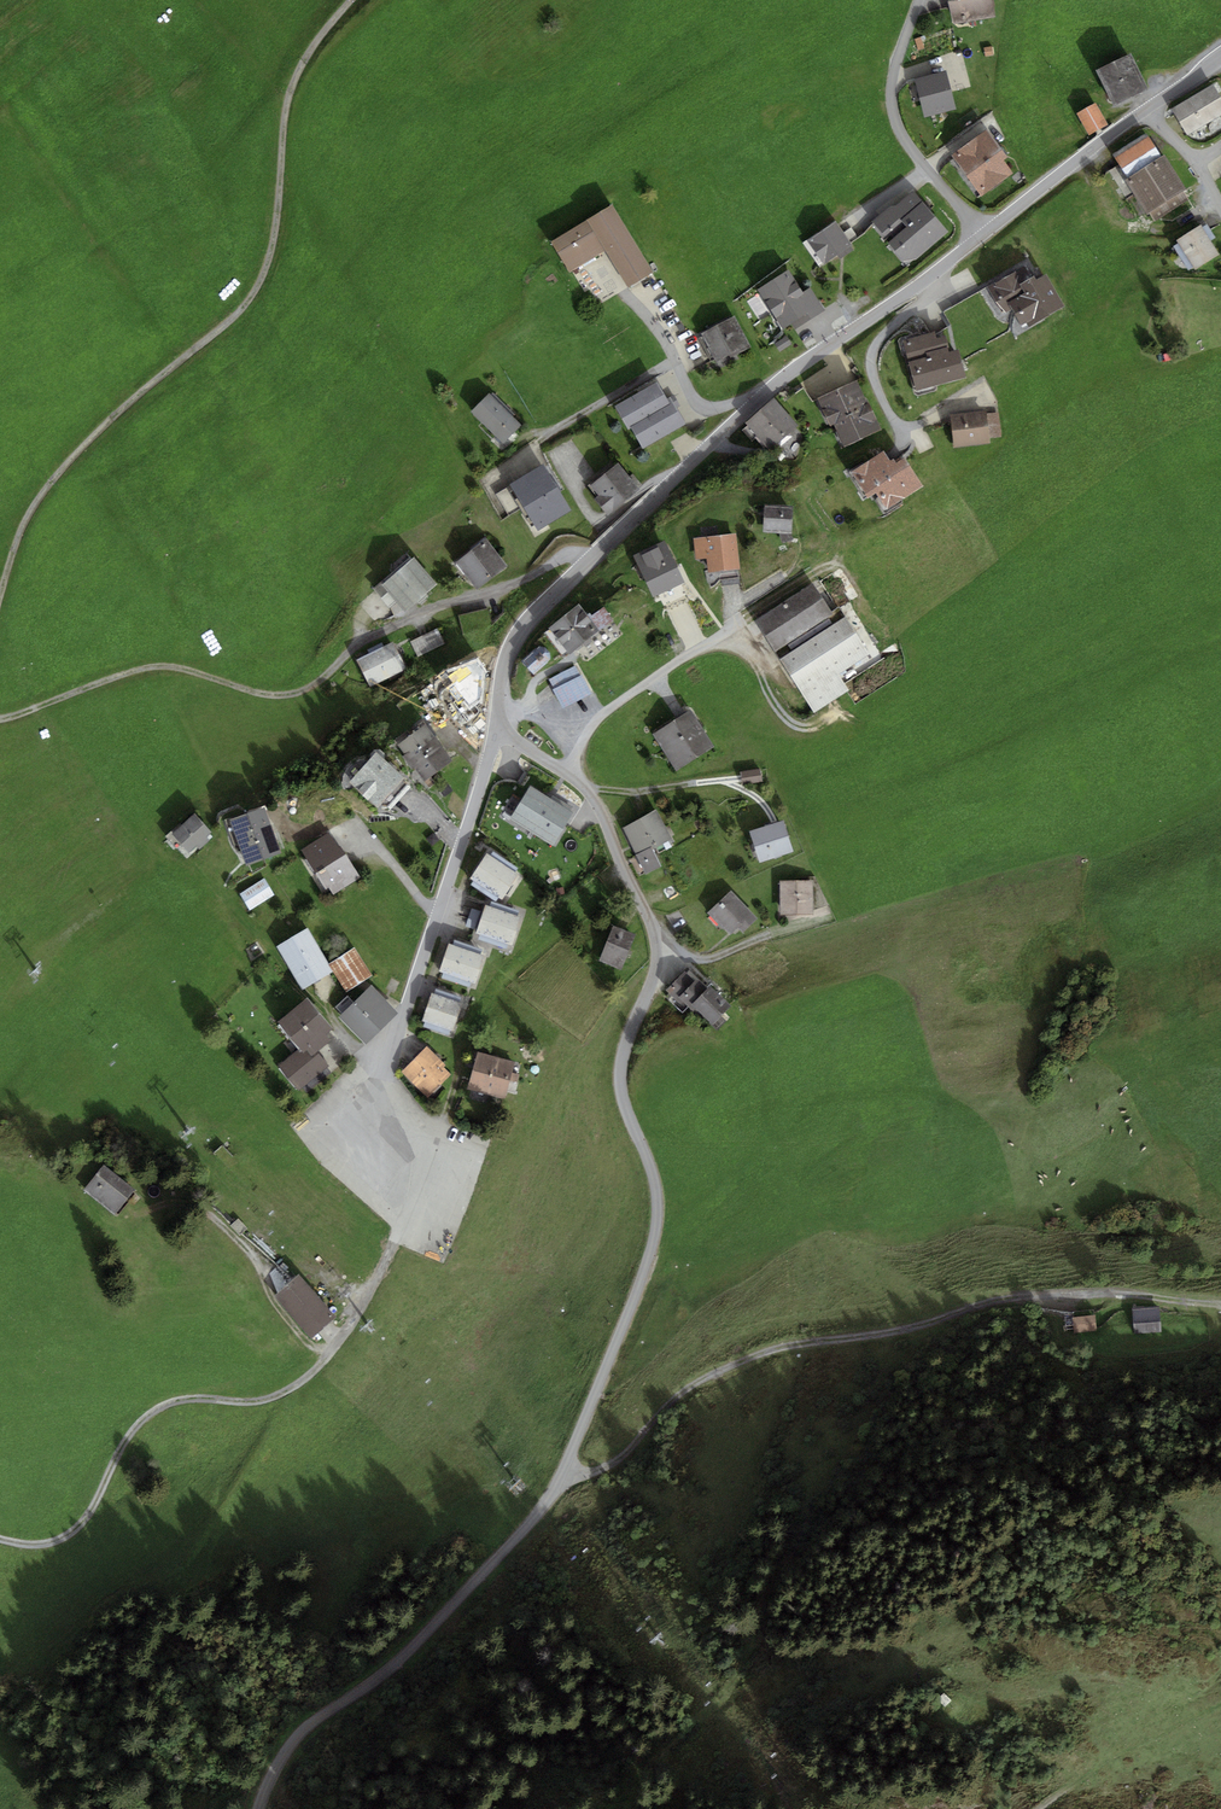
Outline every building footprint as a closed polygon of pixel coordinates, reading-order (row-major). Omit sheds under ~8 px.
[(955,25),(996,19),(993,0),(951,0),(955,25)] [(1133,54),(1098,70),(1114,105),(1149,89),(1133,54)] [(946,73),(916,81),(926,119),(956,111),(946,73)] [(1173,114),(1189,140),(1220,121),(1220,103),(1214,90),(1173,114)] [(1095,104),(1078,113),(1089,133),(1106,124),(1095,104)] [(986,132),(953,154),(980,194),(1013,171),(986,132)] [(1146,140),(1116,162),(1130,180),(1160,158),(1146,140)] [(1168,162),(1129,186),(1148,218),(1187,194),(1168,162)] [(612,204),(587,219),(605,250),(628,287),(653,272),(612,204)] [(910,228),(890,245),(906,264),(919,262),(951,236),(926,205),(905,222),(910,228)] [(605,250),(587,219),(551,241),(570,272),(605,250)] [(1200,224),(1177,239),(1196,268),(1220,254),(1200,224)] [(840,227),(812,243),(826,267),(854,251),(840,227)] [(1034,284),(1024,268),(987,289),(1003,316),(1012,311),(1024,332),(1064,309),(1045,277),(1034,284)] [(811,288),(804,293),(789,269),(758,289),(783,328),(791,322),(796,329),(825,310),(811,288)] [(733,315),(702,331),(717,362),(749,346),(733,315)] [(935,335),(902,343),(915,393),(967,380),(964,371),(960,352),(950,354),(946,338),(937,341),(935,335)] [(629,429),(631,428),(643,448),(686,424),(670,396),(667,398),(657,381),(615,405),(629,429)] [(861,385),(823,402),(845,451),(883,435),(861,385)] [(775,396),(746,423),(770,450),(799,424),(775,396)] [(522,428),(493,398),(474,416),(504,446),(522,428)] [(987,415),(953,419),(957,450),(991,445),(987,415)] [(887,453),(852,474),(867,499),(874,495),(888,517),(927,493),(905,457),(894,463),(887,453)] [(619,462),(589,486),(610,512),(639,489),(619,462)] [(572,513),(544,467),(497,496),(510,516),(522,509),(538,534),(572,513)] [(795,509),(768,507),(766,533),(793,535),(795,509)] [(738,532),(695,538),(698,560),(706,559),(709,574),(742,570),(738,532)] [(490,542),(458,566),(478,592),(510,568),(490,542)] [(667,542),(637,556),(656,598),(686,585),(667,542)] [(415,561),(384,588),(408,615),(439,588),(415,561)] [(815,588),(759,625),(782,659),(837,622),(815,588)] [(580,604),(547,631),(569,659),(613,624),(603,611),(592,619),(580,604)] [(848,623),(783,663),(816,716),(851,694),(841,678),(871,659),(848,623)] [(438,629),(412,642),(420,658),(446,645),(438,629)] [(392,640),(355,657),(370,689),(407,671),(392,640)] [(541,651),(523,665),(535,678),(551,665),(551,656),(547,652),(541,651)] [(580,668),(551,681),(564,709),(593,695),(580,668)] [(478,721),(480,684),(448,710),(466,735),(478,721)] [(695,712),(656,735),(677,772),(716,749),(695,712)] [(428,726),(399,746),(423,781),(452,761),(428,726)] [(405,779),(375,756),(351,787),(381,810),(405,779)] [(760,770),(741,773),(743,784),(762,781),(760,770)] [(574,811),(531,784),(509,819),(552,846),(574,811)] [(264,811),(232,822),(246,865),(279,854),(264,811)] [(661,814),(626,830),(648,877),(665,869),(657,853),(675,845),(661,814)] [(195,815),(173,834),(189,852),(195,847),(198,850),(214,837),(195,815)] [(787,823),(752,833),(761,862),(795,852),(787,823)] [(329,833),(302,852),(333,897),(360,878),(329,833)] [(520,876),(488,854),(471,879),(503,901),(520,876)] [(265,878),(239,894),(250,910),(275,893),(265,878)] [(816,882),(784,882),(784,916),(817,916),(816,882)] [(730,890),(707,914),(731,937),(754,912),(730,890)] [(521,920),(487,908),(478,935),(512,947),(521,920)] [(480,926),(483,912),(472,910),(470,924),(480,926)] [(636,934),(612,925),(599,960),(624,969),(636,934)] [(334,971),(308,927),(276,946),(302,990),(334,971)] [(487,958),(451,946),(442,975),(477,987),(487,958)] [(372,976),(354,947),(329,962),(347,991),(372,976)] [(687,969),(671,986),(722,1032),(730,1024),(724,1019),(732,1010),(687,969)] [(371,985),(338,1017),(364,1043),(397,1011),(371,985)] [(464,1006),(434,996),(425,1023),(455,1032),(464,1006)] [(308,1001),(279,1024),(301,1052),(304,1056),(313,1049),(333,1033),(308,1001)] [(428,1046),(402,1071),(428,1097),(454,1073),(428,1046)] [(301,1052),(281,1069),(301,1093),(330,1069),(313,1049),(304,1056),(301,1052)] [(515,1062),(478,1051),(468,1088),(505,1098),(515,1062)] [(138,1195),(106,1170),(89,1191),(121,1217),(138,1195)] [(299,1277),(275,1298),(311,1340),(335,1319),(299,1277)] [(1160,1308),(1131,1310),(1133,1335),(1162,1332),(1160,1308)] [(1097,1331),(1095,1314),(1071,1316),(1072,1333),(1097,1331)] [(937,1699),(945,1706),(951,1700),(944,1693),(937,1699)]
